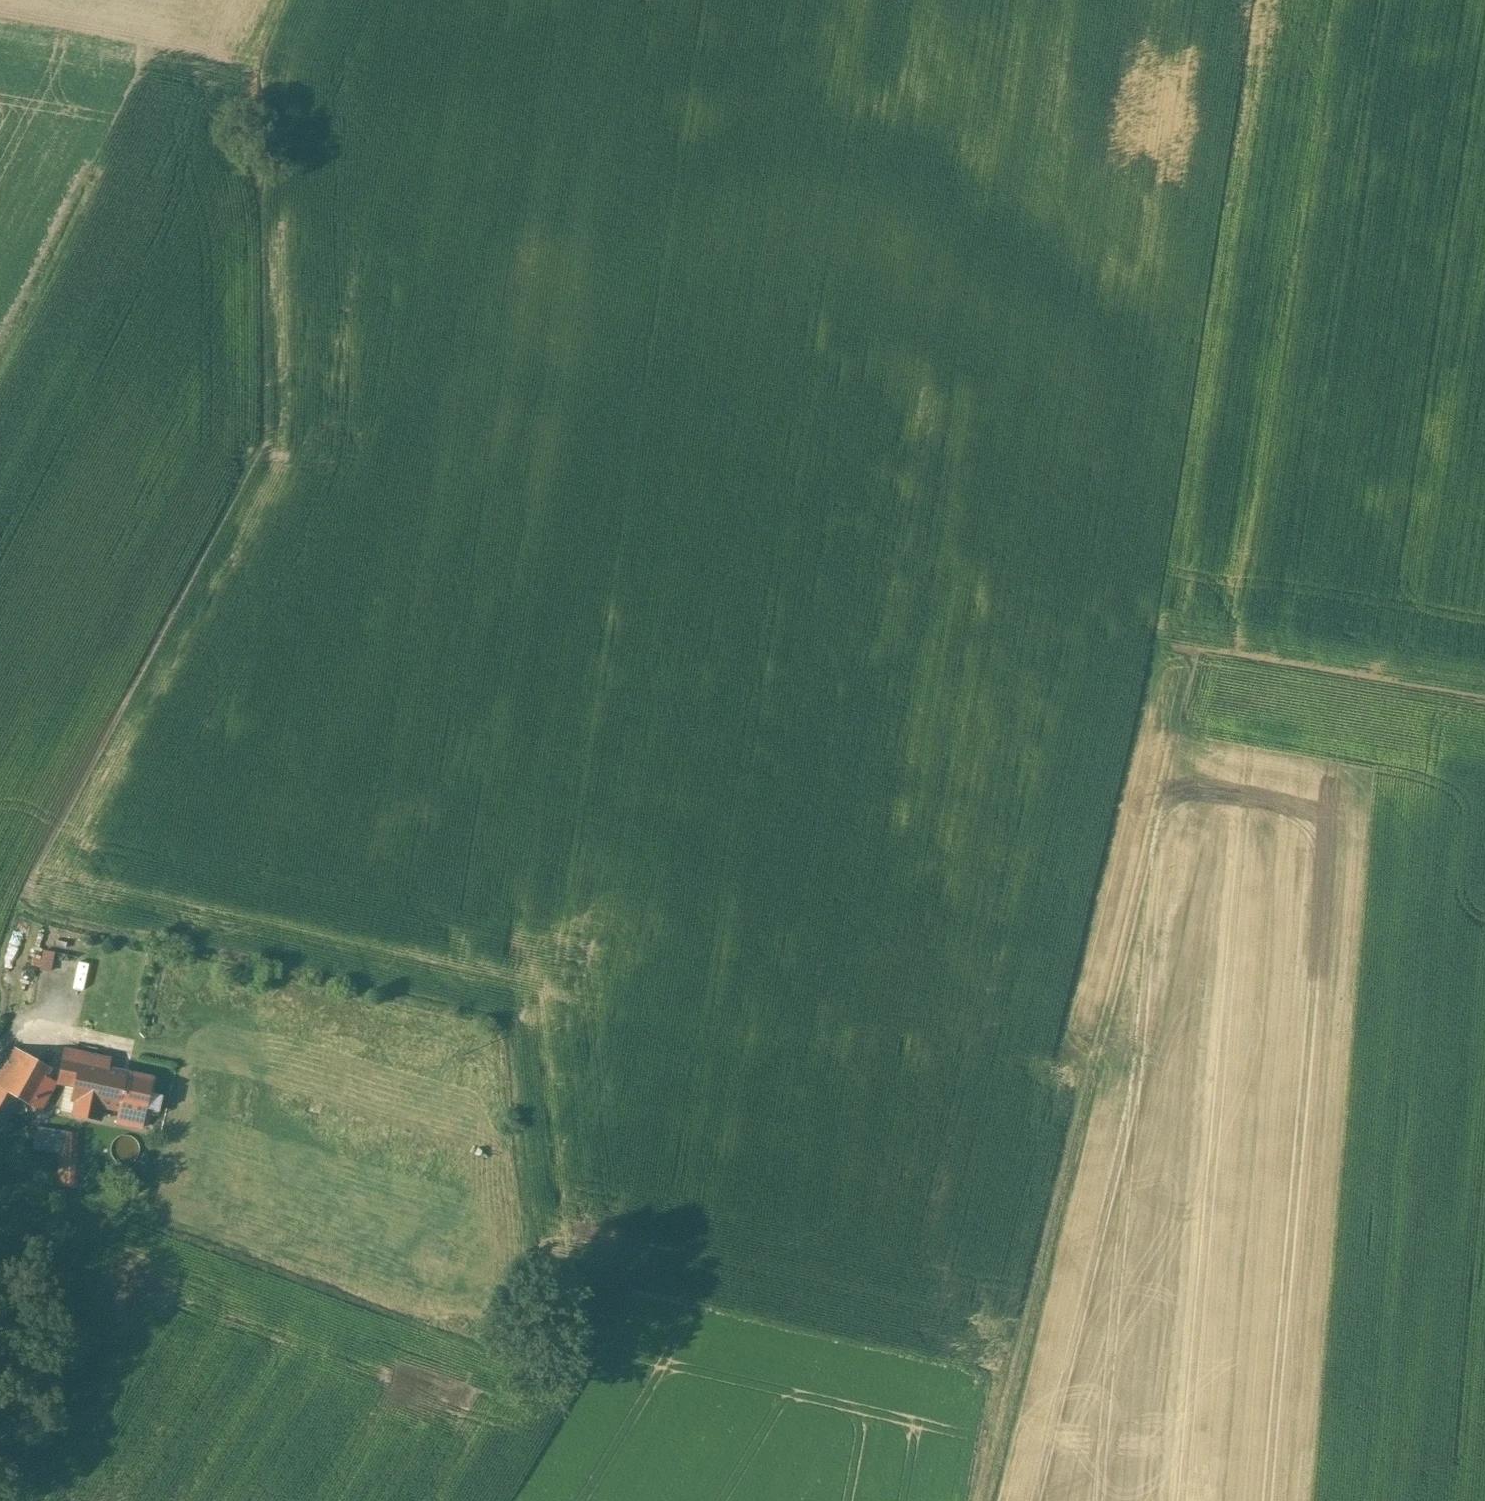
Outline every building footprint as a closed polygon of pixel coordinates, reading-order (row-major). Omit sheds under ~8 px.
[(3,1066),(0,1072),(0,1088),(7,1092),(29,1105),(50,1069),(14,1048),(3,1066)] [(107,1060),(65,1051),(59,1082),(75,1085),(72,1099),(77,1100),(74,1114),(98,1119),(101,1105),(118,1109),(115,1122),(141,1127),(152,1080),(105,1070),(106,1069),(105,1069),(107,1060)] [(76,1133),(61,1132),(59,1186),(73,1187),(76,1133)]
